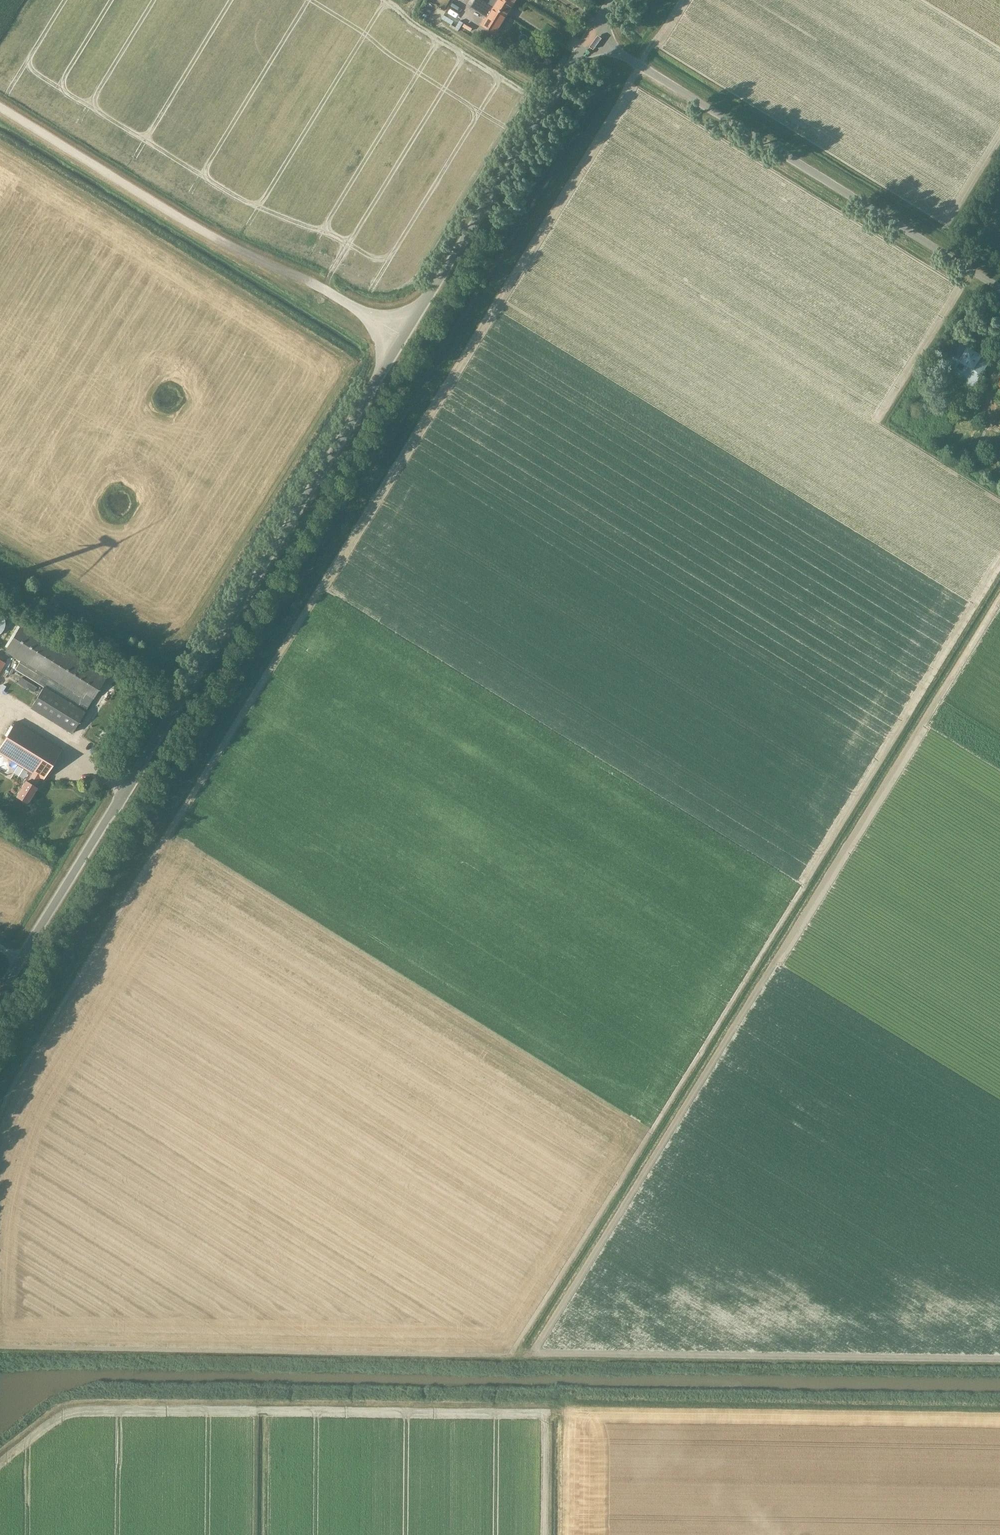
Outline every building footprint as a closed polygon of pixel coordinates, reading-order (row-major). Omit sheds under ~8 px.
[(507,15),(489,4),(482,0),(476,0),(471,7),(482,14),(483,14),(488,17),(488,18),(501,26),(507,15)] [(514,5),(505,0),(491,0),(489,4),(507,15),(514,5)] [(972,388),(990,360),(958,339),(940,368),(972,388)] [(107,676),(23,624),(21,623),(4,651),(19,660),(14,669),(42,687),(43,685),(85,711),(107,676)] [(71,734),(85,711),(43,685),(42,687),(30,708),(71,734)] [(61,749),(22,726),(16,722),(0,747),(0,754),(29,772),(24,780),(25,781),(16,796),(27,803),(37,788),(36,787),(41,779),(42,780),(61,749)]
